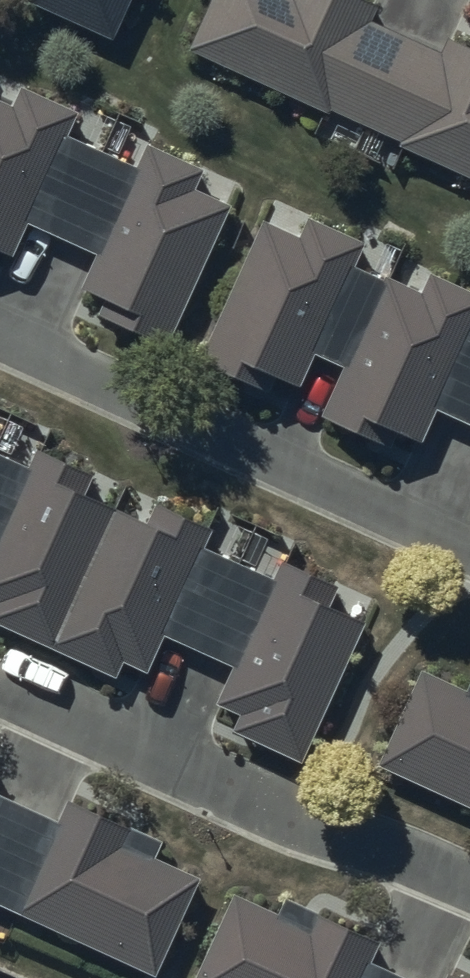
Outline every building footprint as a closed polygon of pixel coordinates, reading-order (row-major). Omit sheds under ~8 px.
[(25,13),(111,53),(136,0),(32,0),(25,13)] [(190,58),(469,188),(469,60),(449,50),(440,70),(359,33),(366,19),(325,0),(217,0),(190,58)] [(9,268),(25,235),(94,265),(78,298),(96,325),(163,355),(226,216),(190,202),(198,183),(142,159),(136,177),(63,147),(74,125),(18,101),(11,118),(0,113),(0,270),(9,268)] [(196,371),(265,403),(272,388),(298,400),(313,368),(338,379),(316,427),(390,460),(396,446),(420,457),(436,423),(469,438),(469,305),(430,287),(421,307),(384,290),(382,293),(351,278),(362,254),(306,229),(298,248),(261,231),(196,371)] [(112,685),(119,671),(147,684),(164,646),(233,677),(215,716),(239,727),(232,743),(296,772),(355,639),(322,624),(335,596),(279,571),(272,587),(202,556),(210,538),(151,512),(141,535),(84,509),(94,485),(37,460),(29,478),(0,465),(0,636),(112,685)] [(376,776),(469,819),(469,689),(464,703),(419,683),(376,776)] [(127,977),(157,977),(198,889),(152,868),(159,853),(66,810),(56,833),(0,807),(0,919),(127,977)] [(200,977),(379,977),(368,973),(378,953),(284,910),(275,928),(232,908),(200,977)]
